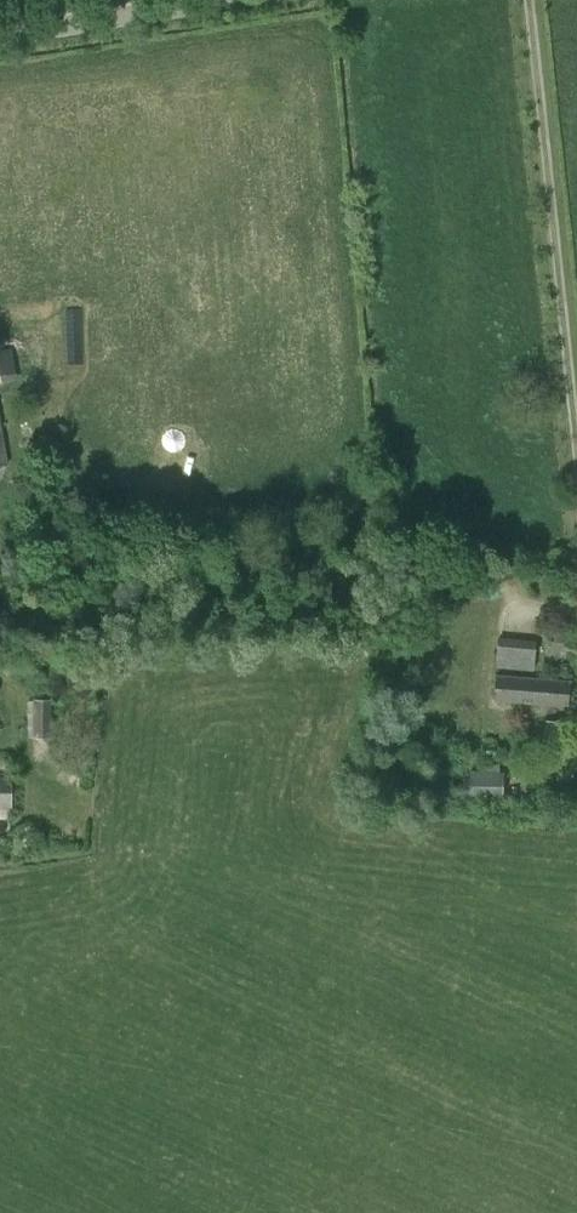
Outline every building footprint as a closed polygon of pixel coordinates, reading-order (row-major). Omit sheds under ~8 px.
[(495,670),(533,672),(537,641),(498,638),(495,670)] [(495,701),(568,707),(570,681),(497,675),(495,701)] [(51,700),(33,701),(34,738),(51,738),(51,700)] [(12,807),(12,762),(0,762),(0,807),(12,807)] [(479,772),(470,772),(469,784),(460,784),(459,798),(503,800),(504,773),(498,773),(499,765),(479,764),(479,772)]
